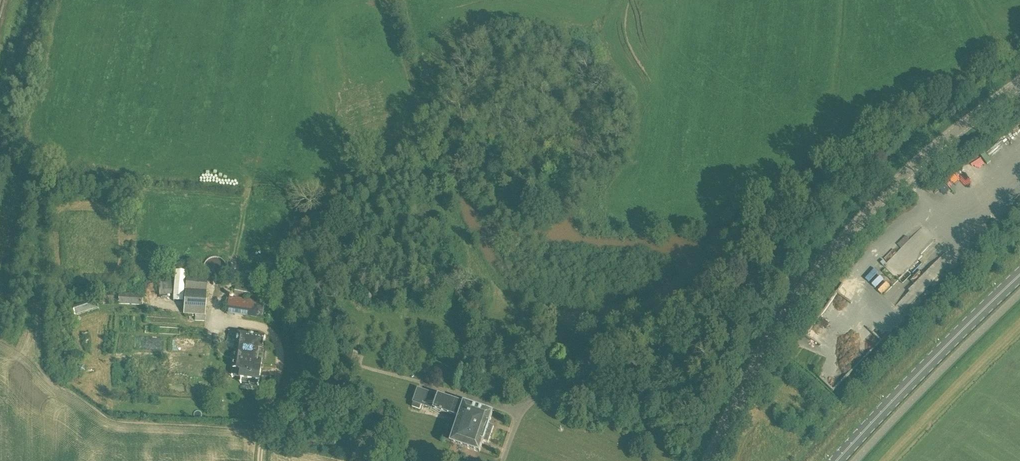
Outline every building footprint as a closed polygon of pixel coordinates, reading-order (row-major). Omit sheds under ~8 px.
[(944,185),(950,192),(967,179),(961,171),(944,185)] [(902,280),(941,241),(925,225),(899,251),(896,248),(883,261),(902,280)] [(934,264),(941,274),(959,261),(952,251),(934,264)] [(225,269),(224,265),(223,262),(222,260),(218,258),(216,258),(213,257),(211,258),(209,259),(206,261),(204,263),(203,265),(203,269),(203,273),(204,275),(206,276),(209,279),(211,280),(213,280),(216,280),(218,279),(221,277),(223,275),(224,273),(225,269)] [(867,275),(879,288),(888,279),(876,266),(867,275)] [(184,290),(184,293),(184,304),(183,314),(195,315),(194,321),(204,321),(206,291),(206,279),(185,277),(185,290),(184,290)] [(158,281),(159,295),(172,294),(171,279),(158,281)] [(885,295),(894,286),(888,280),(879,289),(885,295)] [(234,298),(258,302),(263,303),(264,297),(235,291),(234,298)] [(118,304),(142,306),(143,295),(118,294),(118,304)] [(258,302),(234,298),(229,298),(227,314),(257,318),(258,302)] [(71,306),(74,316),(98,308),(95,299),(71,306)] [(823,334),(826,329),(820,325),(817,329),(823,334)] [(870,328),(855,342),(866,353),(881,339),(870,328)] [(235,350),(263,354),(266,336),(238,333),(235,350)] [(263,354),(235,350),(233,369),(242,370),(241,379),(260,381),(263,354)] [(343,368),(347,369),(354,370),(358,354),(347,351),(344,364),(343,368)] [(412,407),(420,410),(421,405),(452,416),(444,440),(451,443),(479,452),(482,443),(483,444),(484,441),(488,443),(493,427),(489,425),(490,423),(489,423),(492,413),(464,404),(464,405),(418,389),(412,407)]
